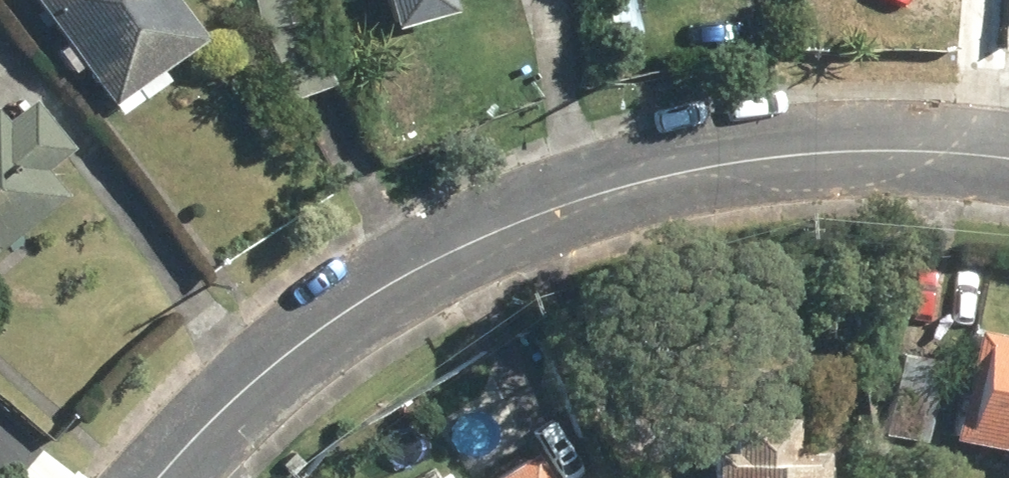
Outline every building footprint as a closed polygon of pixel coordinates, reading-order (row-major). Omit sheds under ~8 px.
[(70,47),(61,54),(82,81),(91,74),(129,122),(172,89),(160,74),(207,38),(178,0),(34,0),(70,47)] [(283,106),(327,91),(296,0),(247,0),(283,106)] [(399,27),(459,11),(456,0),(392,0),(399,27)] [(0,122),(0,245),(50,203),(30,180),(60,155),(18,107),(0,122)] [(1001,455),(998,470),(1008,472),(1008,341),(960,330),(936,441),(1001,455)] [(925,443),(928,352),(890,351),(886,441),(925,443)] [(773,462),(775,421),(720,419),(719,460),(698,459),(697,477),(813,477),(813,463),(773,462)] [(514,460),(486,477),(526,477),(514,460)]
